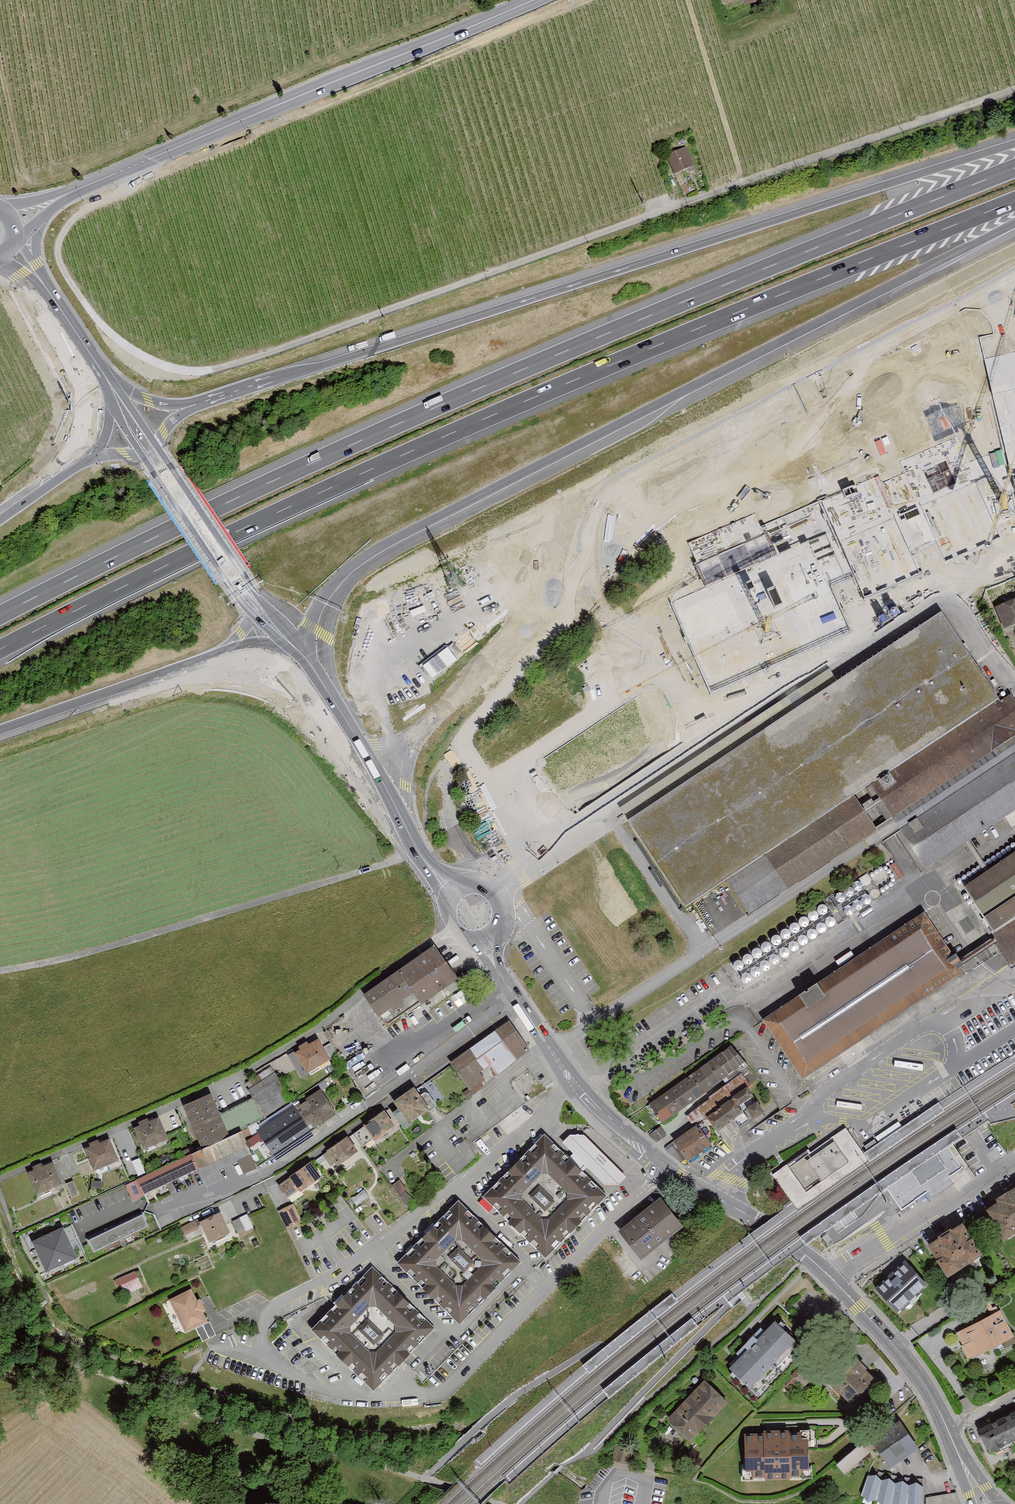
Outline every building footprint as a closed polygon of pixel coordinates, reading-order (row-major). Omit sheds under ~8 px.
[(695,170),(687,148),(667,155),(675,177),(695,170)] [(995,608),(1004,630),(1014,625),(1014,599),(995,608)] [(629,822),(686,908),(864,790),(872,784),(1000,699),(943,614),(629,822)] [(424,667),(435,679),(461,655),(450,643),(424,667)] [(927,867),(1014,809),(1014,701),(1010,693),(1000,699),(872,784),(927,867)] [(1012,962),(1014,960),(1014,853),(965,888),(1012,962)] [(926,914),(764,1022),(803,1080),(965,973),(926,914)] [(455,982),(434,953),(366,1000),(386,1029),(455,982)] [(511,1025),(453,1067),(474,1095),(531,1053),(511,1025)] [(309,1076),(331,1063),(320,1043),(297,1056),(309,1076)] [(734,1047),(649,1108),(661,1124),(739,1068),(742,1071),(749,1067),(734,1047)] [(433,1110),(418,1089),(395,1105),(411,1127),(433,1110)] [(338,1117),(321,1092),(259,1135),(278,1164),(314,1139),(311,1135),(338,1117)] [(749,1092),(677,1143),(689,1161),(718,1141),(713,1134),(735,1118),(742,1128),(764,1113),(749,1092)] [(212,1097),(186,1108),(202,1147),(229,1136),(212,1097)] [(944,1111),(938,1102),(864,1153),(869,1161),(944,1111)] [(397,1129),(385,1113),(355,1134),(368,1151),(397,1129)] [(159,1119),(135,1130),(145,1151),(168,1140),(159,1119)] [(962,1138),(956,1129),(874,1185),(800,1237),(805,1246),(824,1232),(864,1204),(962,1138)] [(567,1134),(562,1139),(606,1183),(620,1183),(626,1180),(626,1175),(585,1133),(571,1131),(567,1134)] [(245,1134),(194,1155),(201,1173),(253,1151),(245,1134)] [(546,1135),(485,1197),(548,1258),(609,1196),(546,1135)] [(360,1154),(349,1138),(328,1152),(340,1168),(360,1154)] [(850,1164),(833,1139),(790,1168),(795,1177),(807,1193),(850,1164)] [(111,1141),(87,1151),(95,1172),(119,1162),(111,1141)] [(191,1155),(137,1179),(144,1195),(198,1171),(191,1155)] [(914,1174),(920,1182),(943,1167),(937,1158),(914,1174)] [(138,1174),(145,1172),(140,1159),(134,1161),(138,1174)] [(54,1166),(31,1176),(39,1196),(63,1185),(54,1166)] [(313,1167),(281,1189),(290,1203),(322,1180),(313,1167)] [(993,1211),(1009,1236),(1014,1232),(1014,1197),(993,1211)] [(522,1262),(458,1202),(397,1265),(461,1325),(522,1262)] [(286,1227),(301,1221),(295,1203),(279,1208),(286,1227)] [(680,1226),(661,1203),(624,1233),(643,1256),(680,1226)] [(233,1220),(239,1233),(254,1227),(248,1213),(233,1220)] [(229,1237),(220,1217),(202,1226),(211,1245),(229,1237)] [(143,1218),(90,1243),(95,1252),(148,1227),(143,1218)] [(195,1219),(181,1226),(185,1234),(199,1228),(195,1219)] [(963,1229),(935,1247),(951,1273),(980,1255),(963,1229)] [(63,1231),(34,1244),(47,1273),(76,1260),(63,1231)] [(874,1278),(894,1308),(936,1280),(916,1250),(874,1278)] [(436,1331),(370,1267),(310,1331),(379,1391),(436,1331)] [(120,1294),(142,1288),(137,1271),(116,1277),(120,1294)] [(207,1325),(192,1294),(172,1303),(187,1334),(207,1325)] [(972,1358),(1013,1337),(1001,1313),(960,1335),(972,1358)] [(778,1325),(733,1373),(754,1392),(799,1344),(778,1325)] [(826,1374),(852,1401),(874,1380),(848,1353),(826,1374)] [(673,1421),(691,1438),(725,1402),(707,1385),(673,1421)] [(983,1431),(994,1451),(1014,1440),(1014,1415),(983,1431)] [(895,1464),(916,1449),(901,1428),(880,1443),(895,1464)] [(809,1434),(747,1436),(748,1477),(811,1475),(809,1434)] [(873,1457),(863,1445),(838,1466),(848,1478),(873,1457)] [(873,1471),(861,1503),(879,1503),(886,1475),(873,1471)] [(886,1475),(879,1503),(895,1503),(900,1478),(886,1475)] [(900,1478),(895,1503),(910,1503),(913,1480),(900,1478)] [(913,1480),(910,1503),(925,1503),(926,1480),(913,1480)]
